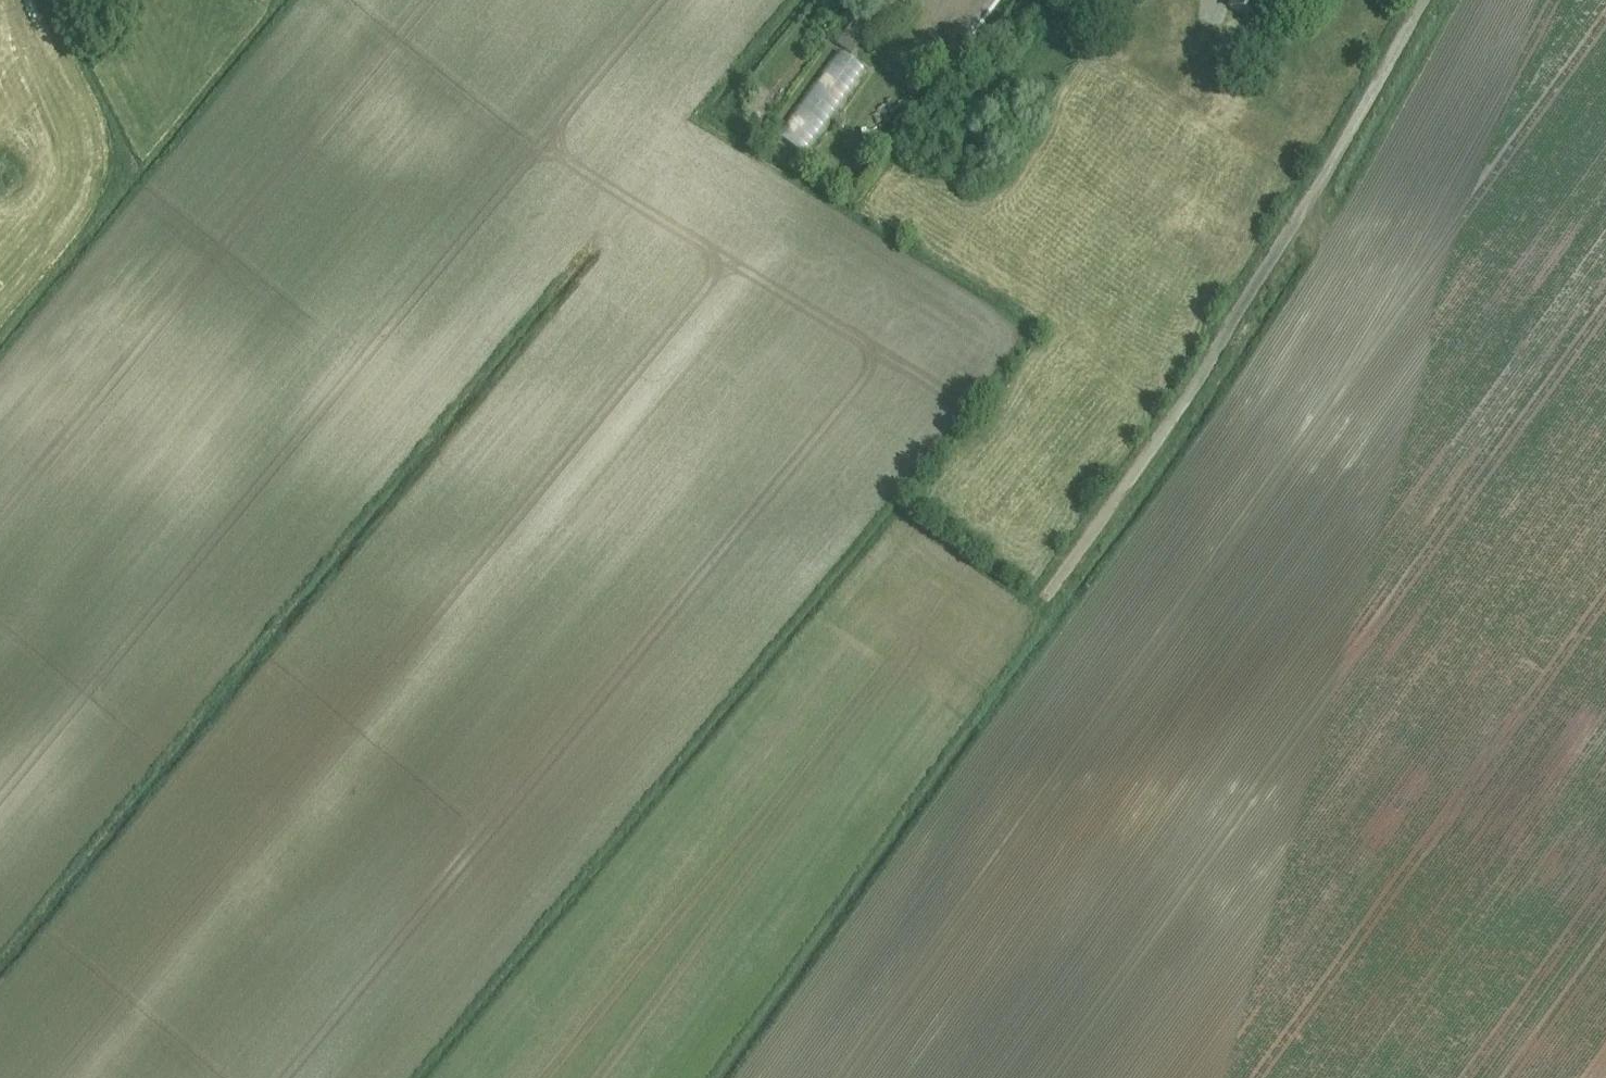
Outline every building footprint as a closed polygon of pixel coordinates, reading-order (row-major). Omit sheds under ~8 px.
[(1228,10),(1256,22),(1262,6),(1265,0),(1232,0),(1228,10)] [(852,56),(872,29),(858,18),(837,45),(852,56)] [(832,43),(770,127),(793,144),(855,60),(832,43)]
